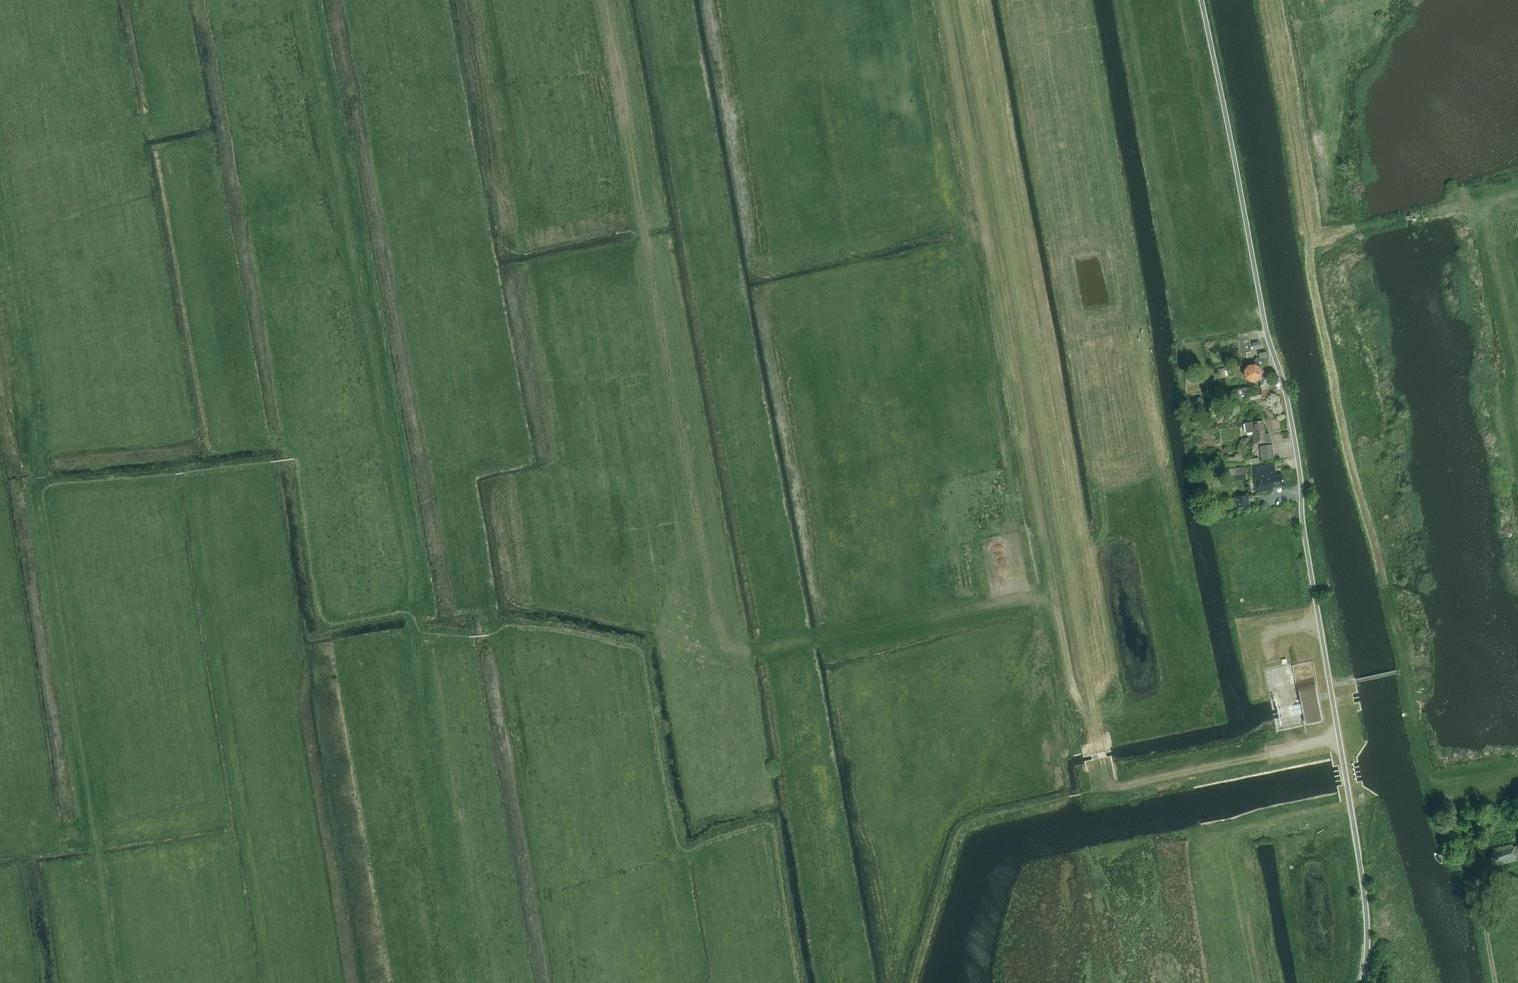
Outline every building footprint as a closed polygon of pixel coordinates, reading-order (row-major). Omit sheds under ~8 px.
[(1261,368),(1260,368),(1264,362),(1257,357),(1254,361),(1255,364),(1249,365),(1245,371),(1246,377),(1252,381),(1258,380),(1262,383),(1266,378),(1262,374),(1261,368)] [(1250,400),(1248,387),(1233,390),(1235,403),(1250,400)] [(1261,391),(1263,398),(1271,397),(1269,389),(1261,391)] [(1263,420),(1254,422),(1245,423),(1246,433),(1253,432),(1254,444),(1271,441),(1270,433),(1265,434),(1263,420)] [(1262,460),(1275,458),(1273,444),(1260,446),(1262,460)] [(1244,452),(1236,452),(1236,462),(1245,462),(1244,452)] [(1254,467),(1255,475),(1276,472),(1274,464),(1254,467)] [(1276,472),(1255,475),(1257,492),(1273,489),(1272,487),(1284,485),(1283,474),(1276,475),(1276,472)] [(1313,676),(1297,679),(1305,718),(1321,715),(1314,684),(1313,676)] [(1512,844),(1511,840),(1492,845),(1493,849),(1494,852),(1491,853),(1494,862),(1497,861),(1498,865),(1516,859),(1515,855),(1517,854),(1517,845),(1513,846),(1512,844)]
